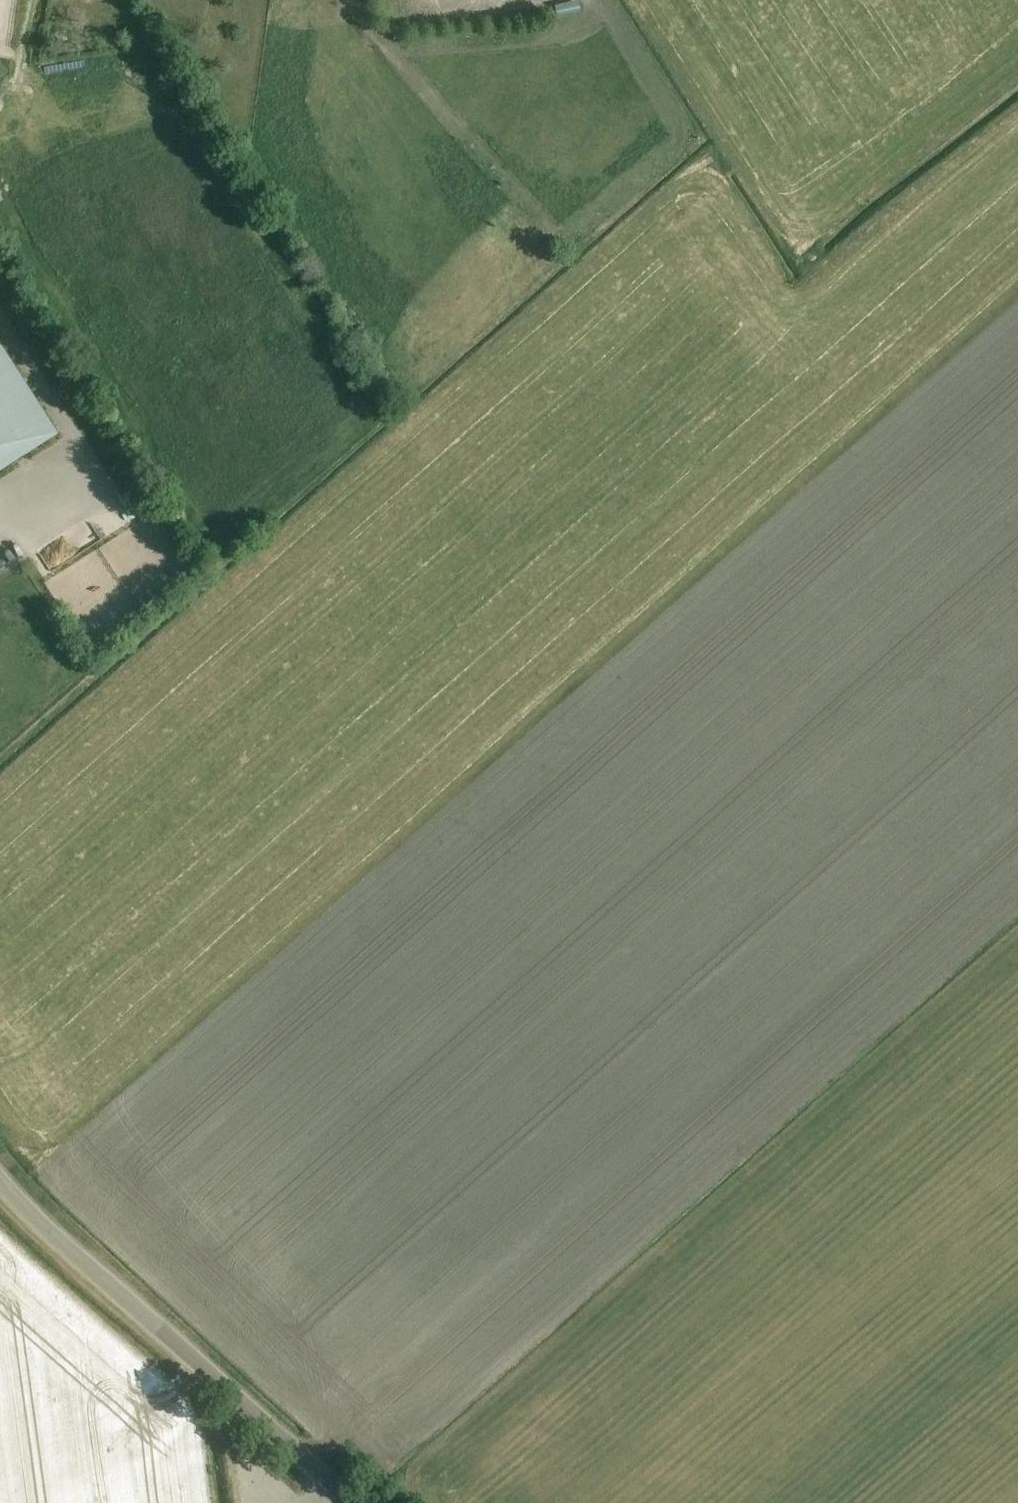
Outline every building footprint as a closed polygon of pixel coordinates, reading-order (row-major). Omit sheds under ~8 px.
[(36,447),(55,434),(0,348),(0,470),(36,447)]
